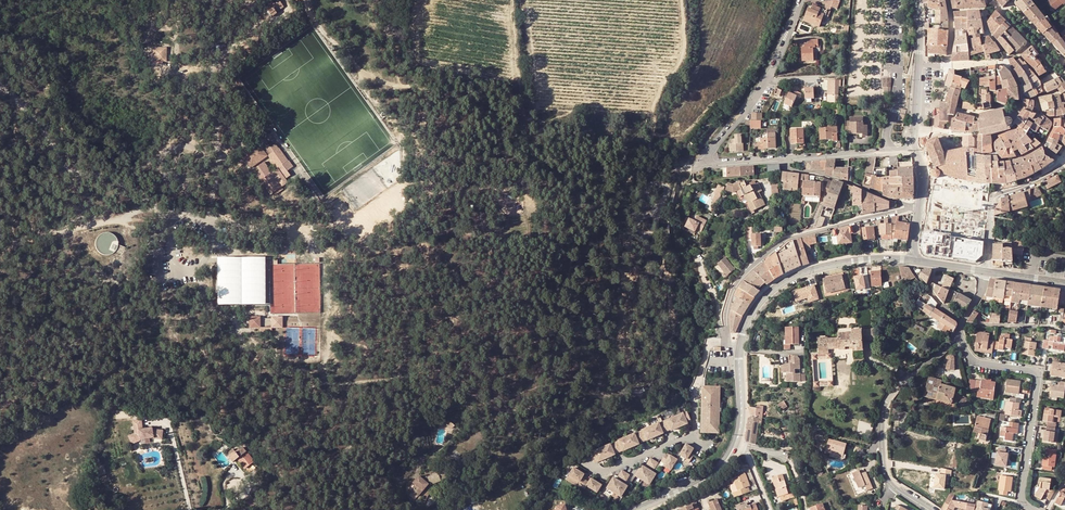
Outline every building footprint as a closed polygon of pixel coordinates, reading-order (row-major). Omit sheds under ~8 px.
[(263,8),(271,17),(284,6),(279,0),(277,0),(273,3),(272,1),(263,8)] [(840,1),(838,0),(826,0),(824,4),(832,7),(837,8),(840,1)] [(928,4),(928,7),(928,9),(936,10),(936,17),(936,23),(940,24),(941,22),(941,11),(939,0),(928,0),(928,4)] [(941,22),(948,22),(947,12),(945,0),(939,0),(941,11),(941,22)] [(963,0),(950,0),(952,10),(957,9),(956,4),(962,2),(964,2),(963,0)] [(975,0),(964,2),(962,2),(963,9),(986,8),(984,1),(975,4),(975,0)] [(1034,6),(1029,0),(1019,0),(1014,4),(1023,14),(1034,6)] [(1047,2),(1054,10),(1063,3),(1062,3),(1064,0),(1050,0),(1047,2)] [(823,6),(824,6),(829,8),(828,11),(826,15),(824,15),(822,19),(824,20),(826,17),(828,17),(828,16),(832,7),(824,4),(823,6)] [(1034,6),(1023,14),(1036,27),(1045,19),(1034,6)] [(808,23),(813,10),(812,10),(809,9),(804,21),(808,23)] [(995,22),(1000,16),(995,11),(987,22),(989,29),(995,22)] [(968,12),(968,18),(968,22),(976,22),(976,21),(981,21),(979,12),(977,12),(968,12)] [(1054,17),(1057,21),(1064,16),(1060,12),(1054,17)] [(1006,21),(1000,16),(995,22),(1001,27),(1006,21)] [(1043,35),(1053,27),(1052,25),(1047,17),(1045,19),(1036,27),(1043,35)] [(961,18),(954,18),(955,32),(963,31),(962,22),(961,18)] [(976,22),(968,22),(968,29),(982,29),(981,21),(976,21),(976,22)] [(1011,27),(1006,21),(1001,27),(993,36),(997,41),(1001,37),(1011,27)] [(989,29),(990,32),(993,36),(1001,27),(995,22),(989,29)] [(929,30),(928,46),(947,47),(948,33),(948,27),(943,27),(943,31),(929,30)] [(1006,43),(1016,32),(1011,27),(1001,37),(1006,43)] [(1061,39),(1059,36),(1054,28),(1053,27),(1043,35),(1053,46),(1061,40),(1061,39)] [(1016,32),(1006,43),(1014,51),(1015,51),(1016,53),(1019,51),(1027,43),(1016,32)] [(994,43),(989,37),(985,37),(986,41),(980,42),(981,47),(983,46),(994,43)] [(1014,51),(1006,43),(1001,37),(997,41),(1002,47),(1009,55),(1009,56),(1014,51)] [(972,39),(973,48),(973,49),(981,47),(980,42),(980,38),(972,39)] [(1053,46),(1063,56),(1064,55),(1064,46),(1061,40),(1053,46)] [(994,43),(983,46),(985,52),(985,56),(1000,52),(994,43)] [(947,47),(928,46),(928,54),(947,56),(947,47)] [(985,52),(983,46),(981,47),(973,49),(973,48),(968,50),(968,52),(953,53),(951,62),(968,60),(973,60),(973,55),(979,53),(985,52)] [(166,51),(166,47),(153,47),(153,50),(153,55),(153,58),(166,58),(166,56),(166,51)] [(1032,47),(1021,56),(1025,61),(1033,54),(1035,58),(1038,55),(1032,47)] [(1034,70),(1041,64),(1043,61),(1038,55),(1035,58),(1033,54),(1025,61),(1034,70)] [(1018,78),(1025,74),(1016,62),(1013,59),(1009,60),(1010,64),(1011,68),(1018,78)] [(1016,62),(1025,74),(1027,79),(1034,75),(1030,70),(1029,70),(1024,62),(1023,63),(1019,60),(1016,62)] [(1034,70),(1035,71),(1039,77),(1047,72),(1041,64),(1034,70)] [(1000,78),(1002,84),(1008,82),(1014,80),(1010,73),(1005,69),(1004,68),(1002,72),(997,70),(999,78),(1000,78)] [(955,71),(956,77),(965,79),(965,69),(955,71)] [(945,86),(950,89),(951,89),(953,85),(955,76),(956,77),(955,71),(949,72),(945,86)] [(1030,85),(1030,84),(1027,79),(1025,74),(1018,78),(1022,85),(1023,85),(1024,88),(1030,85)] [(1034,75),(1027,79),(1030,84),(1032,84),(1033,86),(1040,83),(1034,75)] [(965,80),(965,79),(956,77),(955,76),(953,85),(961,88),(965,80)] [(1059,88),(1059,86),(1064,83),(1060,77),(1057,79),(1055,80),(1055,81),(1044,86),(1047,92),(1047,94),(1057,89),(1059,88)] [(994,93),(996,93),(996,88),(1002,87),(1002,84),(1000,78),(999,78),(989,79),(990,88),(989,88),(990,92),(994,93)] [(980,80),(980,87),(989,88),(990,88),(989,79),(980,80)] [(829,91),(828,103),(838,103),(839,97),(839,87),(841,87),(842,81),(839,81),(828,80),(828,91),(829,91)] [(971,81),(965,80),(961,88),(962,88),(962,89),(965,90),(966,90),(968,86),(971,81)] [(1012,89),(1017,88),(1014,80),(1008,82),(1012,89)] [(1008,91),(1008,99),(1008,100),(1019,102),(1018,88),(1017,88),(1012,89),(1008,82),(1002,84),(1002,87),(1003,91),(1008,91)] [(1030,84),(1030,85),(1032,89),(1033,91),(1041,87),(1040,83),(1033,86),(1032,84),(1030,84)] [(1026,96),(1026,97),(1027,97),(1028,98),(1029,98),(1030,98),(1031,98),(1034,97),(1036,96),(1033,91),(1032,89),(1030,85),(1024,88),(1023,85),(1022,85),(1020,86),(1022,90),(1024,94),(1025,95),(1026,96)] [(815,98),(814,86),(804,87),(805,98),(815,98)] [(949,115),(949,116),(953,116),(954,115),(957,107),(959,98),(948,95),(950,89),(945,86),(941,102),(940,106),(940,109),(940,112),(948,112),(948,115),(949,115)] [(1041,87),(1033,91),(1036,96),(1037,96),(1036,96),(1042,93),(1043,92),(1041,87)] [(948,95),(959,98),(961,92),(951,89),(950,89),(948,95)] [(988,89),(980,89),(980,96),(982,97),(982,103),(982,105),(983,110),(991,108),(990,104),(990,101),(990,98),(990,94),(988,94),(988,89)] [(788,91),(783,103),(792,107),(797,95),(788,91)] [(1008,99),(1008,91),(1003,91),(998,92),(997,96),(997,103),(1001,104),(1003,98),(1006,98),(1008,99)] [(1052,96),(1054,109),(1055,112),(1062,110),(1061,104),(1059,95),(1052,96)] [(1054,109),(1052,96),(1045,97),(1039,98),(1041,105),(1048,103),(1048,110),(1054,109)] [(1023,110),(1032,114),(1034,107),(1034,106),(1034,102),(1024,100),(1023,110)] [(1049,117),(1054,117),(1055,112),(1054,109),(1048,110),(1048,103),(1041,105),(1043,111),(1044,113),(1045,115),(1047,116),(1049,117)] [(1055,112),(1054,117),(1058,117),(1063,116),(1064,115),(1064,104),(1061,104),(1062,110),(1055,112)] [(979,119),(978,125),(979,132),(980,134),(979,135),(979,136),(983,136),(983,137),(990,136),(990,135),(1010,130),(1010,129),(1011,129),(1012,127),(1011,127),(1012,126),(1012,125),(1012,124),(1012,123),(1012,122),(1012,121),(1010,120),(1009,119),(1008,120),(1008,119),(1005,119),(1002,109),(979,115),(979,119)] [(1036,116),(1032,115),(1032,114),(1023,110),(1018,119),(1025,125),(1022,129),(1027,134),(1030,129),(1033,125),(1032,125),(1031,124),(1031,123),(1028,121),(1029,118),(1032,120),(1036,116)] [(945,122),(948,122),(949,122),(949,116),(949,115),(948,115),(948,112),(940,112),(940,121),(935,121),(935,128),(944,129),(945,125),(945,122)] [(1032,120),(1031,123),(1031,124),(1032,125),(1033,124),(1035,124),(1039,127),(1045,118),(1041,114),(1040,116),(1036,122),(1032,120)] [(954,119),(953,120),(952,122),(964,124),(966,116),(958,115),(957,115),(956,118),(955,118),(954,119)] [(973,133),(975,118),(966,116),(964,124),(966,124),(965,133),(973,133)] [(851,121),(846,122),(846,134),(860,134),(863,134),(863,136),(868,136),(868,126),(864,126),(864,123),(863,123),(863,118),(851,118),(851,121)] [(1039,127),(1040,127),(1040,128),(1042,129),(1048,133),(1052,126),(1052,125),(1051,124),(1049,122),(1045,118),(1039,127)] [(1022,129),(1025,125),(1018,119),(1014,122),(1015,124),(1019,127),(1020,127),(1022,129)] [(964,124),(952,122),(951,131),(951,133),(965,133),(966,124),(964,124)] [(823,128),(819,128),(820,140),(833,139),(833,141),(838,141),(837,124),(823,125),(823,128)] [(1030,129),(1033,132),(1036,133),(1040,128),(1040,127),(1039,127),(1035,124),(1033,124),(1032,125),(1033,125),(1030,129)] [(1019,127),(1015,130),(1015,131),(1019,137),(1020,141),(1026,136),(1027,134),(1022,129),(1020,127),(1019,127)] [(1064,136),(1064,134),(1064,130),(1061,127),(1054,127),(1053,130),(1049,138),(1059,141),(1060,136),(1060,135),(1064,136)] [(776,148),(775,129),(767,130),(768,139),(761,139),(761,142),(758,142),(759,149),(764,149),(776,148)] [(797,144),(804,144),(803,129),(791,129),(791,144),(797,144)] [(1015,131),(1015,130),(1010,132),(1012,136),(1013,138),(1018,149),(1023,146),(1020,141),(1019,137),(1015,131)] [(1006,134),(999,137),(1000,139),(1004,146),(1009,143),(1009,141),(1006,134)] [(735,144),(732,144),(728,145),(729,152),(743,151),(742,143),(741,144),(740,135),(734,135),(734,139),(735,144)] [(966,136),(966,149),(967,148),(974,150),(974,139),(971,136),(966,136)] [(983,136),(979,136),(977,150),(977,153),(983,154),(983,146),(988,146),(992,146),(992,144),(991,140),(990,136),(983,137),(983,136)] [(1029,139),(1026,136),(1020,141),(1023,146),(1024,146),(1028,152),(1034,149),(1040,144),(1035,140),(1032,143),(1029,139)] [(939,173),(947,175),(951,177),(962,180),(968,182),(974,183),(979,183),(981,183),(987,184),(985,168),(985,156),(981,157),(977,156),(977,162),(977,163),(977,165),(977,167),(977,170),(973,169),(973,167),(969,167),(967,167),(967,162),(967,156),(967,148),(966,149),(943,154),(938,139),(939,139),(938,138),(933,141),(927,143),(927,144),(927,145),(926,146),(932,161),(936,171),(937,171),(938,171),(938,172),(939,172),(939,173)] [(1019,152),(1018,149),(1013,138),(1009,141),(1009,143),(1016,157),(1020,156),(1018,153),(1019,152)] [(1002,149),(1006,148),(1004,146),(1000,139),(996,142),(995,143),(995,144),(994,145),(995,146),(995,148),(995,150),(996,151),(998,153),(1002,149)] [(1056,146),(1047,142),(1044,147),(1051,150),(1056,154),(1062,146),(1057,144),(1056,146)] [(1009,143),(1004,146),(1006,148),(1007,152),(1009,158),(1016,157),(1009,143)] [(1024,146),(1023,146),(1018,149),(1019,152),(1021,155),(1028,152),(1024,146)] [(252,170),(268,158),(263,151),(260,147),(244,159),(252,170)] [(263,151),(268,158),(275,167),(277,165),(280,169),(279,170),(282,174),(286,171),(288,173),(294,168),(289,162),(279,150),(276,147),(271,150),(269,147),(263,151)] [(1006,148),(1002,149),(998,153),(1002,159),(1009,158),(1007,152),(1006,148)] [(1033,154),(1037,163),(1038,163),(1043,159),(1044,156),(1049,159),(1050,155),(1044,152),(1044,150),(1042,148),(1033,154)] [(1034,174),(1031,167),(1037,163),(1033,154),(1026,157),(1019,160),(1015,161),(1017,167),(1020,166),(1024,179),(1030,177),(1034,174)] [(1038,163),(1041,170),(1048,165),(1051,163),(1054,161),(1049,159),(1044,156),(1043,159),(1038,163)] [(865,175),(873,177),(874,168),(876,157),(868,157),(865,174),(865,175)] [(997,157),(991,157),(991,169),(998,168),(998,163),(1000,163),(997,157)] [(812,162),(811,171),(825,171),(827,161),(812,162)] [(835,169),(835,161),(827,161),(825,171),(825,174),(834,177),(835,169)] [(1017,167),(1015,161),(1011,162),(1013,169),(1015,175),(1016,182),(1017,182),(1024,179),(1020,166),(1017,167)] [(811,171),(812,162),(800,163),(799,169),(811,171)] [(1015,175),(1013,169),(1011,162),(1004,163),(1005,171),(1005,177),(1015,175)] [(1041,170),(1038,163),(1037,163),(1031,167),(1034,174),(1039,172),(1041,170)] [(256,176),(260,183),(265,179),(273,191),(280,186),(265,164),(257,169),(260,174),(256,176)] [(755,174),(754,166),(741,167),(742,177),(752,175),(755,174)] [(734,168),(734,177),(740,177),(742,177),(741,167),(734,168)] [(873,177),(876,177),(876,179),(882,179),(887,178),(886,167),(874,168),(873,177)] [(1006,184),(1006,183),(1005,177),(1005,171),(999,172),(998,168),(991,169),(992,184),(993,184),(1004,184),(1006,184)] [(848,170),(848,169),(835,169),(834,177),(848,181),(848,170)] [(793,174),(782,172),(781,182),(784,182),(793,183),(793,174)] [(898,179),(898,176),(898,172),(890,172),(890,177),(887,178),(882,179),(882,185),(890,184),(913,186),(913,178),(898,179)] [(803,180),(804,174),(793,174),(793,183),(784,182),(783,189),(792,190),(792,188),(798,188),(799,180),(803,180)] [(876,177),(873,177),(865,175),(863,187),(870,190),(870,188),(874,189),(876,179),(876,177)] [(1005,177),(1006,183),(1006,184),(1012,183),(1016,182),(1015,175),(1005,177)] [(1061,183),(1057,176),(1050,180),(1044,183),(1047,190),(1061,183)] [(822,190),(829,192),(833,181),(830,179),(827,178),(824,178),(823,179),(821,179),(820,182),(821,182),(820,190),(822,190)] [(265,179),(260,183),(271,197),(282,189),(280,186),(273,191),(265,179)] [(882,192),(882,185),(882,179),(876,179),(874,189),(882,192)] [(730,183),(726,190),(734,194),(738,193),(740,198),(744,197),(751,212),(764,206),(758,193),(762,191),(758,183),(755,185),(751,186),(747,188),(743,181),(740,183),(739,181),(733,184),(730,183)] [(820,190),(821,182),(820,182),(803,181),(802,195),(820,196),(820,191),(820,190)] [(834,209),(843,184),(833,181),(829,192),(824,206),(828,208),(834,209)] [(719,203),(726,186),(721,183),(717,192),(718,192),(714,201),(719,203)] [(890,184),(882,185),(882,192),(882,196),(890,199),(891,199),(891,189),(890,184)] [(913,186),(890,184),(891,189),(898,189),(898,193),(913,193),(913,186)] [(1026,202),(1030,200),(1042,195),(1037,186),(1030,190),(1029,190),(1024,193),(1026,202)] [(862,206),(862,191),(854,187),(853,191),(852,206),(857,206),(862,206)] [(862,191),(862,206),(863,206),(863,211),(863,215),(875,212),(874,197),(862,191)] [(1026,202),(1024,193),(1021,194),(1009,198),(1010,210),(1010,212),(1028,207),(1026,202)] [(875,212),(889,209),(890,203),(874,197),(875,212)] [(1002,214),(1006,213),(1010,212),(1010,210),(1009,198),(1001,200),(1001,201),(1002,214)] [(910,224),(902,215),(897,216),(897,222),(910,224)] [(892,217),(892,224),(888,224),(884,224),(881,224),(881,220),(875,221),(876,229),(880,229),(880,232),(880,235),(882,235),(882,239),(894,239),(895,235),(896,224),(897,222),(897,216),(892,217)] [(820,217),(816,228),(821,227),(822,226),(822,225),(823,224),(825,219),(820,217)] [(706,222),(696,218),(694,223),(687,219),(685,224),(687,226),(685,229),(704,228),(706,222)] [(896,224),(895,235),(894,239),(908,240),(910,224),(897,222),(896,224)] [(860,232),(859,225),(852,227),(853,234),(860,232)] [(935,232),(935,235),(939,235),(939,230),(944,230),(944,225),(931,225),(931,232),(935,232)] [(853,234),(852,227),(833,231),(834,237),(837,236),(838,245),(852,243),(851,234),(853,234)] [(875,239),(873,227),(862,228),(864,240),(875,239)] [(118,240),(117,237),(114,234),(110,233),(106,233),(102,234),(99,236),(97,240),(96,243),(96,247),(98,250),(100,253),(103,254),(107,255),(110,255),(114,253),(116,251),(118,248),(119,244),(118,240)] [(926,255),(949,259),(952,237),(924,233),(921,247),(926,255)] [(751,235),(752,247),(760,246),(760,234),(751,235)] [(810,245),(817,243),(816,235),(801,239),(804,247),(810,245)] [(1018,250),(1024,251),(1025,242),(1026,237),(1011,243),(1012,249),(1012,250),(1015,250),(1018,250)] [(956,238),(953,259),(975,263),(982,257),(984,242),(956,238)] [(807,256),(805,250),(804,247),(801,239),(793,241),(801,266),(809,264),(807,256)] [(793,241),(789,242),(785,246),(792,270),(801,266),(793,241)] [(1003,247),(1003,245),(994,245),(993,261),(1003,262),(1003,247)] [(777,254),(783,275),(792,270),(785,246),(777,254)] [(1012,249),(1006,248),(1003,247),(1003,262),(1007,262),(1012,262),(1012,250),(1012,249)] [(783,275),(777,254),(766,263),(775,280),(783,275)] [(242,257),(217,257),(218,305),(242,304),(266,304),(265,256),(242,257)] [(725,258),(718,264),(727,276),(735,270),(725,258)] [(775,280),(766,263),(754,271),(766,283),(767,285),(775,280)] [(882,286),(881,267),(870,267),(872,286),(882,286)] [(907,281),(916,278),(914,275),(911,272),(909,268),(899,267),(902,282),(907,280),(907,281)] [(919,277),(923,270),(914,269),(919,277)] [(923,270),(919,277),(927,284),(932,271),(923,270)] [(758,290),(766,283),(754,271),(751,274),(747,278),(744,282),(758,290)] [(827,294),(846,290),(842,275),(823,279),(827,294)] [(863,275),(854,277),(856,289),(865,288),(863,275)] [(942,288),(948,291),(949,289),(953,279),(950,277),(946,276),(942,285),(943,285),(942,288)] [(986,297),(993,298),(996,281),(990,280),(987,291),(986,296),(986,297)] [(1006,282),(996,281),(993,298),(1003,299),(1004,296),(1006,282)] [(758,290),(744,282),(739,289),(754,298),(760,291),(758,290)] [(1003,299),(1003,301),(1011,302),(1012,297),(1014,283),(1006,282),(1004,296),(1003,299)] [(942,288),(932,283),(931,288),(938,297),(943,304),(945,299),(948,291),(942,288)] [(1014,283),(1012,297),(1011,302),(1019,304),(1020,300),(1022,284),(1014,283)] [(1031,286),(1022,284),(1020,300),(1029,302),(1031,286)] [(814,285),(793,292),(796,302),(808,298),(809,302),(819,299),(814,285)] [(1031,286),(1029,302),(1028,305),(1041,307),(1044,288),(1031,286)] [(1064,305),(1064,303),(1064,291),(1060,290),(1044,288),(1041,307),(1057,310),(1058,304),(1064,305)] [(754,298),(739,289),(735,296),(750,304),(754,298)] [(951,289),(947,299),(966,309),(971,298),(951,289)] [(735,303),(732,307),(731,310),(737,313),(742,316),(750,304),(735,296),(734,302),(735,303)] [(924,311),(941,322),(949,327),(951,329),(955,331),(957,326),(955,321),(935,309),(938,304),(932,297),(927,305),(924,311)] [(915,305),(924,311),(927,305),(919,299),(915,305)] [(978,314),(974,311),(966,322),(973,323),(978,314)] [(1010,311),(1008,322),(1016,323),(1018,312),(1010,311)] [(261,327),(261,316),(249,316),(249,327),(261,327)] [(731,333),(735,333),(741,320),(735,318),(730,316),(730,319),(730,324),(731,333)] [(283,327),(283,317),(271,317),(271,327),(283,327)] [(948,329),(949,327),(941,322),(938,328),(946,332),(948,329)] [(787,345),(792,345),(800,344),(799,327),(786,328),(786,338),(787,345)] [(863,340),(875,339),(876,327),(862,328),(863,340)] [(864,349),(862,328),(852,329),(852,331),(838,332),(839,337),(828,338),(828,337),(818,337),(819,353),(829,353),(829,348),(839,348),(839,349),(846,348),(846,346),(853,345),(854,350),(864,349)] [(991,350),(992,349),(993,340),(988,340),(989,333),(976,331),(975,344),(978,344),(978,348),(991,350)] [(998,341),(993,340),(992,349),(1002,350),(1002,346),(1010,347),(1011,339),(1009,339),(1009,334),(1004,333),(1004,337),(998,337),(998,341)] [(1043,340),(1042,349),(1048,350),(1049,346),(1053,347),(1052,350),(1059,351),(1060,345),(1064,346),(1064,343),(1064,338),(1054,336),(1053,342),(1043,340)] [(1023,355),(1034,357),(1035,343),(1031,343),(1032,338),(1025,337),(1023,355)] [(784,338),(784,348),(792,349),(792,345),(787,345),(786,338),(784,338)] [(974,349),(991,352),(991,350),(978,348),(978,344),(975,344),(974,349)] [(944,361),(947,361),(947,369),(954,369),(954,354),(949,354),(945,357),(944,361)] [(790,364),(782,363),(782,378),(787,378),(787,382),(801,382),(801,374),(796,374),(796,370),(801,370),(801,360),(799,357),(793,357),(793,361),(793,364),(790,364)] [(1052,377),(1064,379),(1064,364),(1054,363),(1052,377)] [(923,396),(951,403),(956,383),(941,380),(941,381),(928,377),(923,396)] [(976,391),(976,396),(989,398),(989,395),(993,396),(995,382),(991,381),(991,383),(985,382),(985,380),(977,379),(975,391),(976,391)] [(1016,394),(1016,399),(1023,400),(1025,400),(1025,395),(1020,395),(1022,382),(1008,380),(1007,393),(1016,394)] [(1052,397),(1058,397),(1064,398),(1064,396),(1064,383),(1059,382),(1058,386),(1050,385),(1049,389),(1053,389),(1052,397)] [(721,386),(701,385),(700,433),(720,433),(721,386)] [(1022,405),(1023,400),(1016,399),(1012,398),(1011,403),(1008,402),(1007,414),(1019,416),(1020,405),(1022,405)] [(757,408),(750,407),(752,418),(759,418),(762,418),(763,409),(757,408)] [(906,412),(893,409),(892,414),(901,416),(899,423),(902,424),(906,412)] [(1048,422),(1047,427),(1056,428),(1057,423),(1054,423),(1055,416),(1061,417),(1062,411),(1050,409),(1050,411),(1045,410),(1043,422),(1048,422)] [(684,411),(666,418),(670,430),(688,423),(684,411)] [(981,429),(988,430),(990,420),(978,416),(975,427),(981,429)] [(759,418),(752,418),(749,419),(748,431),(758,431),(759,418)] [(135,433),(136,442),(140,441),(140,439),(154,437),(154,438),(162,439),(163,430),(153,429),(152,428),(143,429),(141,420),(133,421),(135,433)] [(448,420),(446,424),(449,426),(451,429),(454,425),(452,423),(448,420)] [(658,421),(641,428),(646,440),(663,433),(658,421)] [(1019,432),(1020,423),(1010,421),(1010,426),(1005,426),(1005,431),(1002,430),(1001,435),(1007,436),(1007,439),(1012,439),(1012,431),(1015,432),(1019,432)] [(1056,432),(1056,428),(1047,427),(1047,431),(1045,431),(1044,441),(1054,443),(1056,432)] [(985,441),(988,430),(981,429),(980,433),(978,440),(985,441)] [(634,431),(617,439),(622,451),(640,444),(634,431)] [(758,431),(748,431),(746,440),(748,444),(756,445),(758,431)] [(833,451),(832,454),(840,456),(844,441),(827,437),(824,446),(829,448),(829,450),(833,451)] [(611,443),(593,450),(598,462),(616,454),(611,443)] [(641,464),(634,475),(649,485),(657,473),(656,472),(657,471),(660,472),(662,470),(669,474),(676,461),(682,464),(683,463),(684,464),(685,462),(689,463),(697,449),(686,443),(677,458),(669,454),(668,455),(665,454),(660,463),(650,458),(644,466),(641,464)] [(236,458),(238,456),(234,451),(230,447),(224,452),(231,462),(236,458)] [(995,464),(1007,466),(1009,459),(1007,459),(1008,454),(1006,454),(1007,451),(997,449),(995,464)] [(1054,454),(1054,450),(1045,449),(1043,466),(1052,467),(1055,468),(1057,455),(1054,454)] [(243,467),(252,460),(245,451),(241,454),(238,456),(236,458),(243,467)] [(98,474),(105,473),(104,464),(97,465),(98,474)] [(573,466),(566,480),(596,495),(601,498),(607,488),(613,492),(611,496),(618,500),(620,496),(623,498),(631,484),(627,482),(631,475),(622,469),(617,477),(619,478),(618,480),(613,476),(606,487),(605,486),(604,487),(602,486),(602,484),(591,477),(589,481),(583,478),(585,473),(573,466)] [(951,471),(943,469),(941,475),(936,474),(934,488),(944,489),(946,475),(951,476),(951,471)] [(423,479),(423,480),(422,481),(420,478),(413,485),(417,487),(412,493),(417,499),(425,490),(423,488),(427,485),(430,483),(431,485),(446,480),(443,472),(423,479)] [(778,488),(780,497),(787,494),(790,494),(788,488),(783,474),(777,476),(778,480),(773,481),(776,489),(778,488)] [(860,474),(853,477),(860,492),(866,489),(868,494),(874,492),(867,475),(862,477),(860,474)] [(1008,491),(1010,491),(1011,483),(1012,477),(999,475),(997,489),(999,490),(999,494),(1007,495),(1008,491)] [(735,495),(738,500),(749,496),(747,490),(749,489),(747,484),(748,484),(745,476),(733,481),(738,494),(735,495)] [(1046,498),(1049,500),(1055,489),(1051,488),(1052,478),(1041,477),(1039,488),(1035,494),(1042,498),(1045,493),(1048,494),(1046,498)] [(1064,497),(1064,493),(1061,491),(1054,502),(1060,505),(1064,497)] [(250,494),(242,500),(248,509),(256,504),(250,494)] [(949,495),(941,509),(947,509),(954,495),(949,495)] [(972,505),(969,504),(971,498),(952,500),(947,509),(955,509),(956,508),(962,509),(974,509),(971,509),(972,505)] [(990,509),(987,509),(988,504),(978,501),(976,509),(990,509)] [(896,502),(894,506),(898,508),(897,509),(912,509),(896,502)]
